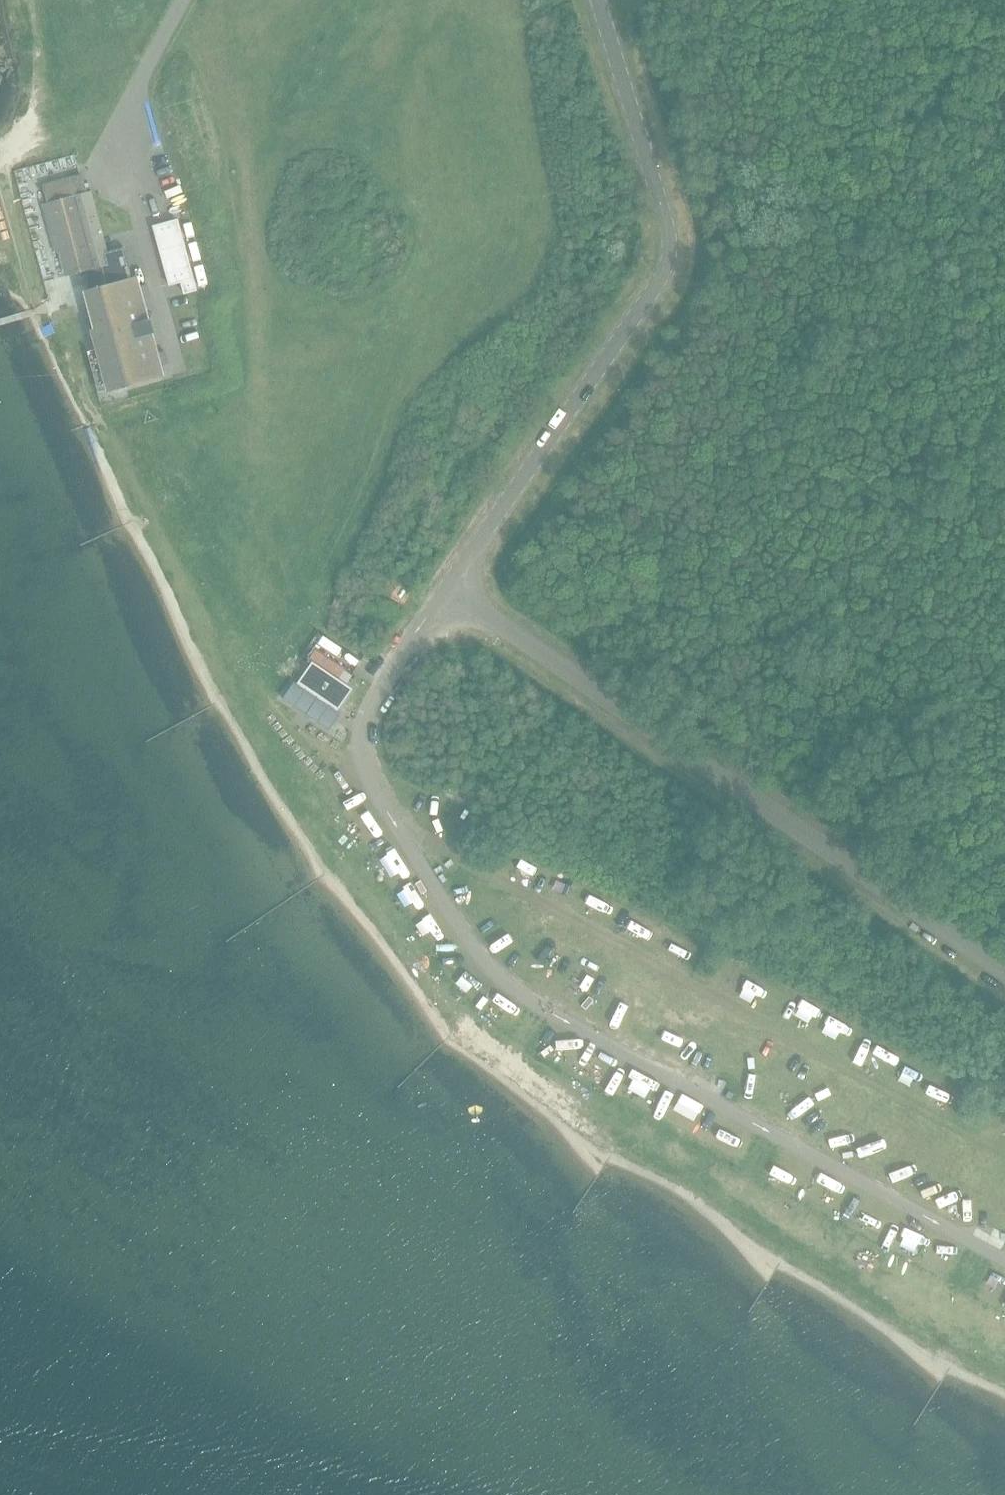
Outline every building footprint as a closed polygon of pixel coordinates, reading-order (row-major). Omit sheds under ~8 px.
[(92,265),(99,263),(109,261),(91,193),(73,197),(73,196),(47,202),(67,274),(92,267),(92,265)] [(176,219),(152,225),(168,284),(180,281),(183,293),(195,290),(176,219)] [(123,246),(107,250),(109,261),(99,263),(105,285),(84,290),(94,328),(90,329),(96,352),(100,351),(110,389),(160,375),(158,366),(155,353),(149,333),(151,333),(150,331),(149,331),(146,320),(147,320),(147,318),(145,319),(140,299),(137,286),(134,277),(132,277),(123,246)] [(146,284),(137,286),(140,299),(149,296),(146,284)] [(164,350),(155,353),(158,366),(167,363),(164,350)] [(293,681),(282,697),(328,729),(339,713),(335,710),(338,705),(349,688),(344,685),(352,673),(315,648),(307,660),(311,663),(301,678),(297,684),(293,681)]
